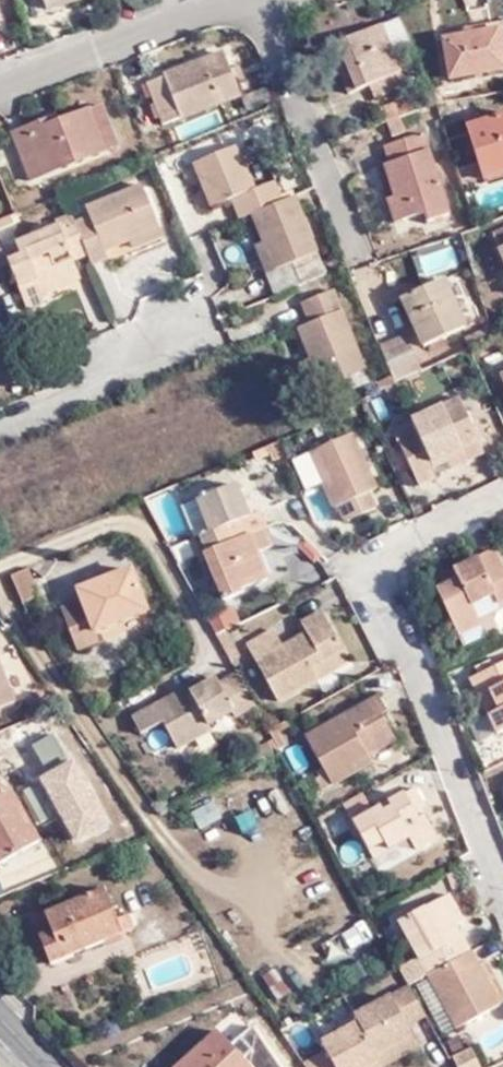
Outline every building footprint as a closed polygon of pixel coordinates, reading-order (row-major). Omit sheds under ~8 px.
[(402,6),(383,14),(395,42),(413,33),(402,6)] [(395,42),(383,14),(331,37),(350,83),(369,75),(375,89),(409,75),(395,42)] [(437,30),(445,67),(498,56),(491,20),(437,30)] [(179,112),(182,121),(244,95),(226,52),(150,85),(162,118),(179,112)] [(441,78),(433,80),(439,96),(449,94),(446,77),(441,78)] [(470,123),(479,150),(459,157),(466,177),(486,171),(502,164),(502,105),(483,112),(480,101),(464,107),(466,112),(446,118),(450,129),(470,123)] [(106,103),(92,108),(108,151),(122,145),(106,103)] [(14,131),(34,181),(108,151),(92,108),(92,107),(50,124),(46,117),(14,131)] [(402,111),(389,117),(393,128),(407,124),(402,111)] [(401,184),(408,208),(422,204),(427,216),(448,208),(425,124),(395,133),(399,148),(392,151),(401,184)] [(265,245),(277,272),(318,256),(295,198),(284,201),(276,181),(258,189),(240,147),(197,165),(215,208),(233,199),(243,195),(252,216),(265,245)] [(392,151),(384,154),(393,187),(401,184),(392,151)] [(397,211),(408,208),(401,184),(393,187),(389,188),(397,211)] [(24,260),(12,265),(13,267),(24,292),(41,285),(78,270),(76,262),(90,255),(95,267),(109,260),(108,251),(133,240),(163,227),(145,186),(90,209),(94,217),(77,224),(74,216),(57,224),(60,231),(20,249),(24,260)] [(241,220),(252,216),(243,195),(233,199),(241,220)] [(477,211),(480,220),(490,215),(488,209),(484,208),(477,211)] [(495,241),(502,259),(502,218),(489,224),(495,241)] [(166,236),(163,227),(133,240),(138,249),(166,236)] [(13,267),(12,265),(8,253),(0,235),(0,272),(13,267)] [(426,276),(461,264),(454,242),(418,254),(426,276)] [(269,276),(277,272),(265,245),(258,248),(269,276)] [(8,253),(12,265),(24,260),(20,249),(8,253)] [(277,272),(269,276),(279,298),(328,277),(318,256),(277,272)] [(83,281),(78,270),(41,285),(45,296),(83,281)] [(440,277),(400,294),(424,345),(463,326),(440,277)] [(300,330),(313,360),(326,391),(346,382),(350,392),(370,384),(366,373),(334,293),(304,305),(311,325),(300,330)] [(405,335),(379,346),(396,386),(421,374),(405,335)] [(315,395),(326,391),(313,360),(303,363),(315,395)] [(430,465),(475,446),(479,444),(461,402),(410,424),(412,429),(395,437),(419,488),(436,481),(435,478),(430,465)] [(350,439),(309,459),(322,491),(332,514),(337,512),(342,526),(374,514),(367,498),(375,493),(350,439)] [(284,459),(278,444),(254,455),(256,462),(271,457),(273,463),(284,459)] [(479,458),(475,446),(430,465),(435,478),(479,458)] [(312,496),(322,491),(309,459),(298,463),(312,496)] [(197,548),(205,562),(263,535),(266,533),(259,519),(246,524),(231,492),(192,510),(208,543),(197,548)] [(194,549),(197,548),(208,543),(192,510),(180,516),(194,549)] [(205,562),(202,564),(206,574),(225,613),(242,605),(241,601),(271,587),(258,561),(272,554),(263,535),(205,562)] [(479,626),(471,608),(492,596),(497,606),(502,602),(502,570),(494,551),(453,573),(456,582),(436,593),(457,637),(479,626)] [(323,566),(309,552),(301,560),(315,574),(323,566)] [(202,564),(180,575),(185,584),(206,574),(202,564)] [(4,578),(17,606),(34,599),(23,571),(4,578)] [(56,616),(72,654),(94,644),(91,636),(142,614),(124,571),(72,593),(77,606),(56,616)] [(229,619),(209,629),(218,645),(227,640),(237,635),(229,619)] [(247,657),(278,712),(317,689),(312,681),(348,662),(325,621),(299,635),(306,648),(295,654),(292,650),(283,655),(273,639),(246,655),(247,657)] [(227,640),(218,645),(232,672),(241,667),(227,640)] [(492,721),(502,740),(502,669),(474,683),(484,702),(495,698),(502,716),(492,721)] [(234,717),(252,708),(233,673),(216,683),(213,679),(200,685),(198,682),(151,707),(174,751),(209,732),(206,723),(230,710),(234,717)] [(12,707),(0,680),(0,712),(12,707)] [(484,702),(492,721),(502,716),(495,698),(484,702)] [(351,770),(368,760),(395,745),(382,723),(389,720),(379,702),(307,743),(324,775),(319,778),(321,783),(316,786),(322,798),(333,792),(356,779),(351,770)] [(274,750),(279,757),(284,754),(278,741),(289,735),(286,729),(268,739),(274,750)] [(373,769),(368,760),(351,770),(356,779),(373,769)] [(33,835),(8,786),(0,790),(0,852),(33,835)] [(356,827),(368,853),(386,844),(390,854),(392,853),(410,843),(417,856),(438,844),(426,820),(419,824),(415,816),(425,810),(417,794),(375,817),(369,807),(350,817),(356,827)] [(386,844),(368,853),(373,862),(375,861),(381,871),(398,861),(392,853),(390,854),(386,844)] [(22,859),(30,881),(62,868),(54,846),(22,859)] [(464,887),(457,868),(447,873),(453,891),(464,887)] [(100,894),(32,922),(49,966),(131,932),(126,918),(113,923),(100,894)] [(451,897),(433,905),(442,927),(452,922),(454,928),(463,924),(451,897)] [(396,922),(424,978),(428,976),(468,959),(454,928),(452,922),(442,927),(433,905),(396,922)] [(337,930),(343,950),(373,941),(367,922),(337,930)] [(472,957),(468,959),(428,976),(430,980),(453,1030),(455,1033),(497,1010),(488,991),(479,971),(472,957)] [(491,966),(479,971),(488,991),(500,985),(491,966)] [(289,998),(271,975),(260,983),(277,1007),(289,998)] [(453,1030),(430,980),(419,985),(442,1035),(453,1030)] [(310,1066),(343,1066),(404,1034),(424,1023),(406,989),(349,1022),(353,1028),(317,1048),(323,1060),(310,1066)] [(343,1066),(373,1066),(371,1062),(408,1041),(404,1034),(343,1066)] [(213,1035),(176,1066),(240,1066),(213,1035)] [(373,1066),(387,1066),(414,1051),(408,1041),(371,1062),(373,1066)] [(451,1057),(455,1066),(478,1066),(469,1048),(451,1057)]
